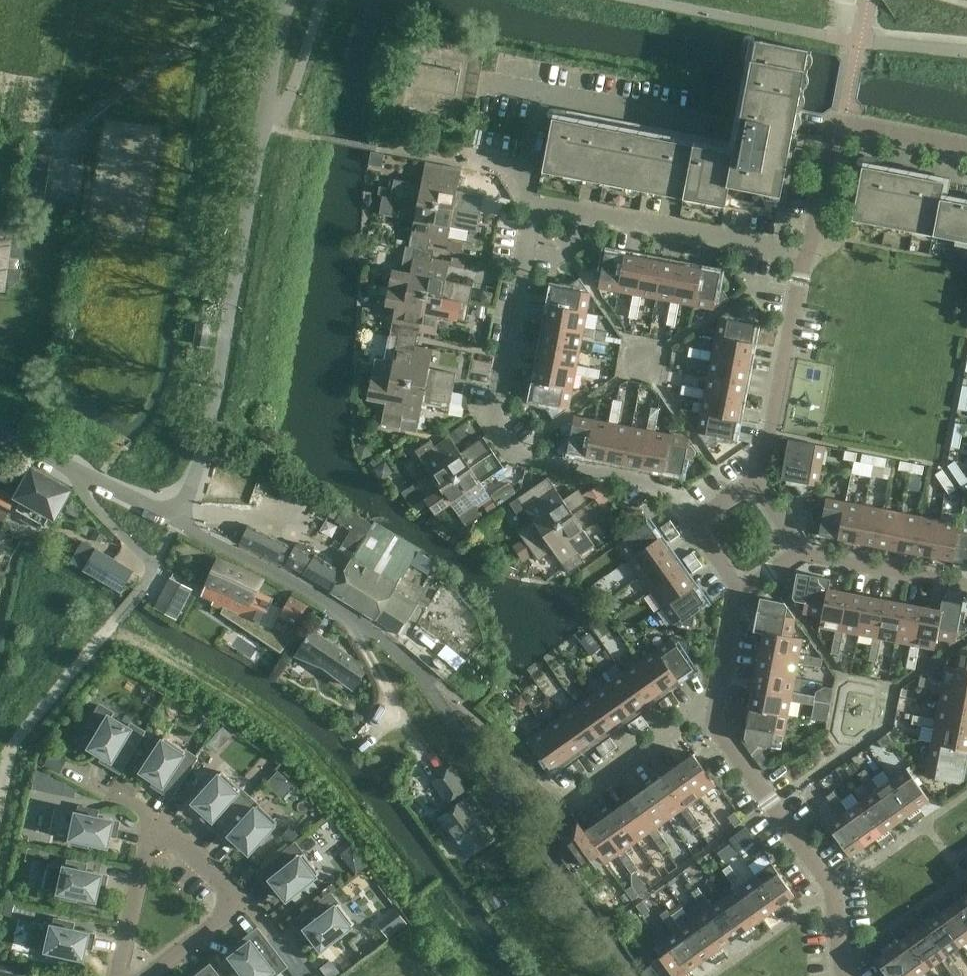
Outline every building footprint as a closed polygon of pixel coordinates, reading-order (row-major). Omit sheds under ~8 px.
[(780,196),(797,109),(808,50),(755,40),(734,153),(552,119),(542,172),(725,206),(729,186),(780,196)] [(456,96),(460,71),(416,63),(411,87),(456,96)] [(436,206),(443,170),(425,166),(421,184),(395,179),(391,198),(400,199),(436,206)] [(885,226),(966,242),(966,204),(941,199),(944,182),(862,167),(852,220),(885,226)] [(443,170),(436,206),(481,214),(484,196),(457,191),(461,173),(443,170)] [(391,198),(384,196),(380,214),(414,220),(409,246),(434,251),(428,249),(430,242),(429,242),(436,206),(400,199),(391,198)] [(481,214),(436,206),(429,242),(430,242),(447,245),(450,227),(477,232),(481,214)] [(4,292),(12,241),(0,239),(0,291),(4,292)] [(458,245),(448,243),(447,250),(457,252),(458,245)] [(389,288),(425,295),(432,259),(433,259),(434,251),(409,246),(409,247),(406,247),(401,272),(392,270),(389,288)] [(618,291),(625,255),(605,252),(602,266),(598,266),(588,272),(598,288),(618,291)] [(644,259),(625,255),(618,291),(633,294),(630,305),(639,307),(641,296),(637,295),(644,259)] [(451,258),(450,267),(463,269),(465,260),(451,258)] [(425,295),(470,303),(473,285),(446,280),(450,262),(433,259),(432,259),(425,295)] [(663,262),(644,259),(637,295),(641,296),(656,298),(663,262)] [(656,298),(670,301),(668,313),(677,314),(679,303),(675,302),(682,266),(663,262),(656,298)] [(700,269),(682,266),(675,302),(679,303),(694,306),(700,269)] [(713,309),(727,300),(729,299),(722,289),(717,288),(720,273),(700,269),(694,306),(713,309)] [(550,306),(586,313),(590,293),(579,278),(570,285),(569,289),(554,287),(550,306)] [(390,334),(417,339),(419,331),(418,331),(425,295),(389,288),(381,287),(379,295),(387,297),(385,306),(395,308),(390,334)] [(470,303),(425,295),(418,331),(419,331),(436,334),(439,316),(466,322),(470,303)] [(639,307),(630,305),(628,317),(637,319),(639,307)] [(586,313),(550,306),(547,325),(583,332),(583,327),(586,313)] [(715,338),(752,344),(755,325),(740,322),(741,317),(735,307),(719,318),(715,338)] [(677,314),(668,313),(666,325),(675,326),(677,314)] [(206,345),(209,324),(199,323),(196,344),(206,345)] [(579,351),(582,336),(593,338),(595,330),(583,327),(583,332),(547,325),(543,344),(579,351)] [(595,330),(593,338),(605,341),(607,332),(595,330)] [(417,339),(390,334),(385,360),(375,358),(372,376),(408,383),(415,347),(417,339)] [(715,338),(713,352),(701,350),(699,359),(711,361),(712,356),(748,363),(752,344),(715,338)] [(579,351),(543,344),(539,363),(576,370),(576,365),(579,351)] [(408,383),(453,392),(456,374),(429,368),(433,350),(415,347),(408,383)] [(699,359),(701,350),(689,348),(687,356),(699,359)] [(744,382),(748,363),(712,356),(711,361),(708,375),(744,382)] [(572,389),(575,374),(586,376),(588,368),(576,365),(576,370),(539,363),(536,382),(572,389)] [(370,373),(371,365),(363,364),(362,372),(370,373)] [(588,368),(586,376),(598,378),(600,370),(588,368)] [(367,377),(357,375),(356,385),(366,386),(367,377)] [(708,375),(705,390),(694,387),(692,396),(704,399),(704,394),(741,401),(744,382),(708,375)] [(408,383),(372,376),(368,394),(387,398),(382,424),(400,428),(400,430),(417,433),(419,423),(401,419),(408,383)] [(572,389),(536,382),(532,401),(547,404),(546,409),(553,419),(568,408),(572,389)] [(453,392),(408,383),(401,419),(419,423),(423,405),(449,410),(453,392)] [(692,396),(694,387),(682,385),(680,394),(692,396)] [(737,420),(741,401),(704,394),(704,399),(701,413),(737,420)] [(960,397),(957,409),(966,411),(966,407),(966,399),(960,397)] [(610,412),(619,413),(622,402),(613,400),(610,412)] [(648,419),(657,421),(659,409),(650,407),(648,419)] [(606,460),(625,464),(632,428),(617,425),(619,413),(610,412),(608,423),(613,424),(606,460)] [(737,420),(701,413),(697,433),(708,448),(717,441),(718,437),(733,440),(737,420)] [(587,457),(594,420),(574,417),(559,427),(565,437),(570,438),(567,453),(587,457)] [(669,435),(655,432),(657,421),(648,419),(646,430),(650,431),(644,467),(662,471),(669,435)] [(587,457),(606,460),(613,424),(608,423),(594,420),(587,457)] [(953,435),(961,437),(964,425),(955,423),(953,435)] [(625,464),(644,467),(650,431),(646,430),(632,428),(625,464)] [(699,454),(689,439),(669,435),(662,471),(682,475),(685,460),(690,461),(699,454)] [(961,437),(953,435),(950,447),(959,449),(961,437)] [(456,478),(493,452),(483,437),(460,453),(450,437),(436,447),(435,448),(456,478)] [(425,498),(456,478),(435,448),(436,447),(431,440),(415,451),(430,473),(415,483),(425,498)] [(824,447),(788,440),(784,459),(821,466),(824,447)] [(857,453),(845,451),(843,459),(855,462),(857,453)] [(493,452),(456,478),(476,508),(477,508),(482,504),(488,513),(496,507),(490,499),(491,498),(481,483),(504,467),(493,452)] [(872,465),(874,456),(862,454),(860,462),(872,465)] [(874,456),(872,465),(884,467),(886,458),(874,456)] [(821,466),(784,459),(781,479),(796,482),(795,487),(801,496),(817,486),(821,466)] [(385,461),(374,469),(381,481),(393,473),(385,461)] [(910,472),(912,463),(900,461),(898,470),(910,472)] [(954,476),(961,471),(954,461),(947,466),(954,476)] [(912,463),(910,472),(922,474),(924,466),(912,463)] [(70,490),(32,469),(17,497),(22,500),(16,510),(25,515),(22,520),(39,529),(42,524),(45,526),(51,515),(55,518),(70,490)] [(941,485),(949,479),(942,469),(934,474),(941,485)] [(954,476),(961,486),(966,482),(966,479),(961,471),(954,476)] [(533,488),(558,525),(589,504),(588,504),(582,495),(578,489),(563,500),(548,477),(533,488)] [(456,478),(425,498),(435,514),(451,503),(466,526),(482,515),(477,508),(476,508),(456,478)] [(949,479),(941,485),(948,495),(956,489),(949,479)] [(601,482),(582,495),(588,504),(596,499),(601,507),(612,499),(601,482)] [(558,525),(533,488),(510,503),(525,526),(518,531),(523,538),(512,546),(517,553),(558,525)] [(16,497),(0,489),(0,527),(16,497)] [(596,499),(588,504),(589,504),(558,525),(579,555),(580,555),(594,545),(584,530),(599,520),(603,527),(611,521),(601,507),(596,499)] [(838,539),(845,502),(826,499),(810,509),(817,519),(822,520),(819,535),(838,539)] [(864,506),(845,502),(838,539),(857,542),(864,506)] [(883,510),(864,506),(857,542),(876,546),(883,510)] [(343,572),(330,593),(375,620),(377,617),(400,631),(416,606),(393,592),(405,573),(413,561),(418,564),(424,555),(418,551),(419,550),(343,507),(335,523),(351,533),(353,528),(366,536),(360,545),(343,572)] [(902,513),(883,510),(876,546),(895,550),(902,513)] [(921,517),(902,513),(895,550),(914,553),(921,517)] [(940,521),(921,517),(914,553),(933,557),(940,521)] [(665,535),(675,527),(670,520),(660,527),(665,535)] [(933,557),(952,560),(959,524),(940,521),(933,557)] [(629,560),(659,539),(647,523),(617,544),(629,560)] [(952,560),(966,563),(966,526),(959,524),(952,560)] [(558,525),(517,553),(522,561),(534,554),(538,561),(554,551),(569,573),(585,562),(580,555),(579,555),(558,525)] [(675,527),(665,535),(670,542),(680,534),(675,527)] [(330,593),(343,572),(316,557),(314,550),(302,543),(297,545),(293,550),(290,547),(249,528),(240,544),(280,564),(303,576),(330,593)] [(629,560),(640,576),(670,555),(659,539),(629,560)] [(85,543),(73,564),(104,582),(122,592),(130,578),(134,571),(85,543)] [(687,566),(697,559),(692,552),(682,559),(687,566)] [(640,576),(651,591),(681,570),(670,555),(640,576)] [(697,559),(687,566),(692,573),(702,566),(697,559)] [(263,621),(269,624),(266,629),(287,645),(297,633),(293,630),(296,625),(307,606),(290,597),(283,610),(271,605),(273,600),(257,593),(263,581),(240,570),(218,561),(202,595),(262,623),(263,621)] [(651,591),(662,607),(692,586),(681,570),(651,591)] [(802,613),(821,616),(822,616),(827,589),(828,589),(830,579),(810,575),(796,573),(792,597),(802,613)] [(171,577),(155,607),(177,618),(192,589),(171,577)] [(692,586),(662,607),(674,623),(692,627),(694,615),(691,611),(704,602),(692,586)] [(846,593),(828,589),(827,589),(822,616),(821,616),(819,627),(835,630),(832,641),(841,643),(844,632),(839,631),(846,593)] [(865,596),(846,593),(839,631),(844,632),(858,634),(865,596)] [(879,650),(881,639),(877,638),(884,600),(865,596),(858,634),(872,637),(870,649),(879,650)] [(795,618),(784,603),(759,598),(757,611),(753,632),(763,634),(764,632),(791,638),(791,637),(795,618)] [(903,604),(884,600),(877,638),(881,639),(896,642),(903,604)] [(966,634),(966,626),(964,621),(959,621),(962,604),(941,600),(939,611),(940,611),(935,638),(936,638),(955,642),(966,634)] [(910,644),(908,656),(917,658),(919,646),(914,645),(922,607),(903,604),(896,642),(910,644)] [(939,611),(922,607),(914,645),(919,646),(934,649),(936,638),(935,638),(940,611),(939,611)] [(366,673),(353,657),(311,630),(294,655),(324,667),(355,688),(366,673)] [(760,651),(798,659),(799,654),(802,639),(791,637),(791,638),(764,632),(763,634),(760,651)] [(655,650),(676,680),(693,669),(684,656),(688,654),(690,642),(671,639),(655,650)] [(832,641),(830,653),(839,655),(841,643),(832,641)] [(960,649),(957,668),(956,669),(966,671),(966,645),(960,649)] [(879,650),(870,649),(868,661),(877,662),(879,650)] [(639,661),(661,691),(676,680),(655,650),(639,661)] [(760,651),(757,670),(794,678),(797,663),(809,665),(810,656),(799,654),(798,659),(760,651)] [(810,656),(809,665),(821,668),(822,659),(810,656)] [(917,658),(908,656),(906,668),(914,670),(917,658)] [(639,661),(624,673),(645,702),(661,691),(639,661)] [(956,669),(957,668),(946,666),(943,682),(931,679),(929,688),(941,690),(942,686),(966,691),(966,671),(956,669)] [(791,696),(791,692),(794,678),(757,670),(753,689),(791,696)] [(624,673),(608,684),(629,714),(645,702),(624,673)] [(929,688),(931,679),(920,677),(918,686),(929,688)] [(608,684),(593,695),(614,725),(629,714),(608,684)] [(942,686),(941,690),(939,705),(966,710),(966,691),(942,686)] [(753,689),(749,708),(787,715),(790,701),(801,703),(803,694),(791,692),(791,696),(753,689)] [(665,698),(672,708),(679,703),(672,692),(665,698)] [(801,703),(813,705),(815,696),(803,694),(801,703)] [(593,695),(577,706),(598,736),(614,725),(593,695)] [(672,708),(665,698),(658,703),(665,713),(672,708)] [(120,772),(144,732),(131,724),(129,728),(110,717),(113,712),(99,704),(86,725),(99,733),(90,748),(111,760),(108,765),(120,772)] [(934,728),(935,724),(966,730),(966,710),(939,705),(936,719),(924,717),(923,726),(934,728)] [(561,717),(583,747),(598,736),(577,706),(561,717)] [(781,749),(787,715),(749,708),(744,738),(747,743),(781,749)] [(634,720),(641,730),(648,725),(641,715),(634,720)] [(923,726),(924,717),(912,715),(911,724),(923,726)] [(561,717),(546,728),(567,758),(583,747),(561,717)] [(641,730),(634,720),(627,725),(634,735),(641,730)] [(931,743),(966,749),(966,730),(935,724),(934,728),(931,743)] [(567,758),(546,728),(529,740),(551,770),(567,758)] [(892,741),(887,734),(876,741),(882,748),(892,741)] [(196,758),(164,737),(142,772),(162,785),(159,789),(171,797),(196,758)] [(602,742),(610,752),(617,747),(610,737),(602,742)] [(610,752),(602,742),(595,747),(602,757),(610,752)] [(931,743),(925,777),(959,783),(964,780),(966,762),(966,749),(931,743)] [(677,765),(699,797),(715,785),(693,754),(677,765)] [(571,764),(578,774),(586,769),(578,759),(571,764)] [(578,774),(571,764),(564,769),(571,780),(578,774)] [(677,765),(661,777),(683,808),(687,805),(699,797),(677,765)] [(466,788),(450,767),(432,781),(447,802),(466,788)] [(890,780),(919,820),(925,816),(918,807),(929,799),(906,768),(890,780)] [(864,784),(871,779),(864,769),(857,774),(864,784)] [(278,770),(267,783),(282,796),(294,783),(278,770)] [(218,832),(249,797),(239,788),(236,791),(219,775),(194,803),(212,819),(208,823),(218,832)] [(661,777),(645,788),(668,819),(680,811),(686,820),(694,815),(687,805),(683,808),(661,777)] [(890,780),(878,789),(871,779),(864,784),(871,794),(874,791),(897,823),(906,816),(912,824),(919,820),(890,780)] [(645,788),(630,799),(652,830),(656,828),(668,819),(645,788)] [(833,806),(840,801),(833,791),(826,796),(833,806)] [(874,791),(871,794),(859,802),(887,842),(893,838),(887,829),(897,823),(874,791)] [(249,797),(218,832),(227,841),(231,837),(249,853),(277,822),(249,797)] [(630,799),(614,810),(636,842),(648,833),(655,842),(662,837),(656,828),(652,830),(630,799)] [(492,838),(464,800),(439,818),(467,856),(492,838)] [(833,806),(839,816),(843,813),(865,845),(875,838),(881,847),(887,842),(859,802),(847,811),(840,801),(833,806)] [(81,814),(55,809),(50,834),(74,839),(73,843),(87,846),(88,842),(107,847),(110,835),(116,836),(119,822),(90,816),(91,810),(82,808),(81,814)] [(614,810),(598,821),(621,853),(624,850),(636,842),(614,810)] [(734,827),(741,822),(734,812),(727,817),(734,827)] [(865,845),(843,813),(839,816),(827,825),(849,856),(865,845)] [(693,830),(701,825),(694,815),(686,820),(693,830)] [(598,821),(584,831),(583,832),(599,855),(598,856),(604,864),(617,855),(624,865),(631,859),(624,850),(621,853),(598,821)] [(584,831),(578,823),(560,835),(583,867),(598,856),(599,855),(583,832),(584,831)] [(738,852),(755,840),(745,827),(729,839),(738,852)] [(662,837),(655,842),(662,852),(669,847),(662,837)] [(267,884),(271,881),(287,900),(319,874),(295,844),(259,873),(267,884)] [(631,859),(624,865),(631,875),(639,869),(631,859)] [(69,868),(49,864),(43,889),(62,893),(62,897),(76,900),(77,896),(96,900),(98,889),(104,890),(107,876),(78,870),(80,864),(71,862),(69,868)] [(755,876),(784,916),(790,911),(784,903),(794,895),(771,864),(755,876)] [(729,880),(736,875),(729,865),(722,870),(729,880)] [(755,876),(743,884),(736,875),(729,880),(736,889),(739,887),(762,918),(771,911),(777,920),(784,916),(755,876)] [(631,901),(639,895),(631,885),(624,891),(631,901)] [(698,902),(705,897),(698,887),(690,892),(698,902)] [(736,889),(724,898),(752,938),(759,934),(752,925),(762,918),(739,887),(736,889)] [(966,922),(966,893),(953,903),(966,922)] [(306,930),(321,950),(354,924),(331,894),(294,922),(302,933),(306,930)] [(724,898),(712,906),(705,897),(698,902),(704,912),(708,909),(730,940),(740,934),(746,942),(752,938),(724,898)] [(642,900),(635,906),(642,916),(649,911),(642,900)] [(938,914),(960,946),(966,941),(966,922),(953,903),(938,914)] [(659,915),(666,925),(674,919),(666,909),(659,915)] [(704,912),(692,920),(721,960),(727,956),(721,947),(730,940),(708,909),(704,912)] [(960,946),(938,914),(922,926),(944,957),(948,954),(960,946)] [(666,925),(673,934),(677,932),(699,963),(709,956),(715,965),(721,960),(692,920),(680,929),(674,919),(666,925)] [(57,927),(31,921),(26,947),(50,952),(49,956),(63,959),(64,955),(83,959),(86,947),(91,949),(94,935),(66,929),(67,922),(58,921),(57,927)] [(922,926),(906,936),(929,968),(941,959),(948,969),(955,964),(948,954),(944,957),(922,926)] [(247,938),(250,942),(230,957),(245,975),(267,975),(272,972),(274,975),(286,967),(258,930),(247,938)] [(673,934),(660,943),(666,952),(667,951),(685,975),(694,975),(690,969),(699,963),(677,932),(673,934)] [(899,942),(893,933),(885,939),(911,975),(917,975),(929,968),(906,936),(899,942)] [(885,939),(877,945),(883,953),(874,959),(886,975),(911,975),(885,939)] [(660,975),(685,975),(667,951),(666,952),(651,963),(660,975)] [(948,969),(953,975),(959,975),(962,974),(955,964),(948,969)] [(210,966),(199,975),(200,975),(217,975),(210,966)]
